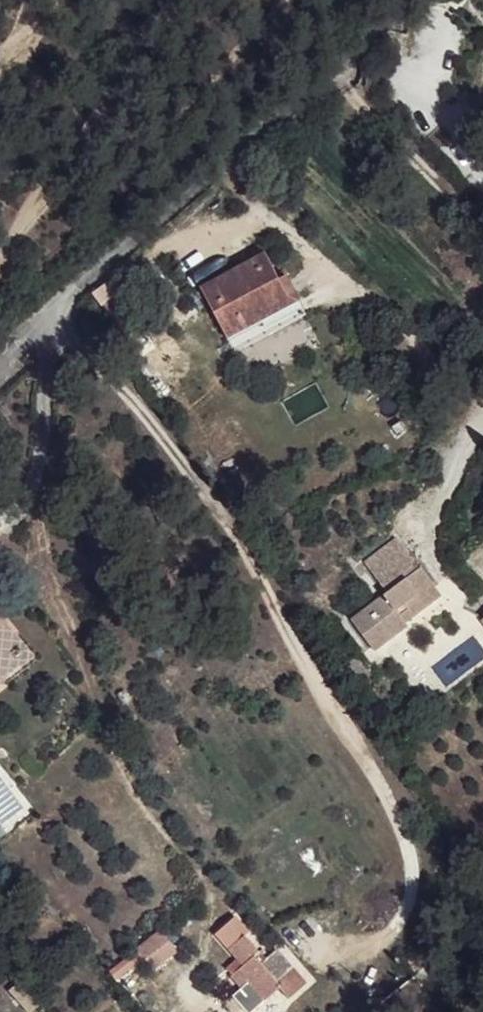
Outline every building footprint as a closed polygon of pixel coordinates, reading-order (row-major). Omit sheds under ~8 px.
[(257,255),(242,263),(257,290),(266,285),(271,281),(257,255)] [(242,263),(194,290),(220,342),(278,314),(266,285),(257,290),(242,263)] [(271,281),(266,285),(278,314),(288,326),(303,320),(279,276),(271,281)] [(278,314),(220,342),(227,358),(288,326),(278,314)] [(437,595),(418,569),(350,620),(373,653),(404,632),(397,620),(404,613),(409,618),(437,595)] [(4,599),(0,602),(0,628),(16,615),(4,599)] [(363,677),(353,660),(348,663),(358,679),(363,677)] [(232,913),(218,924),(232,939),(245,927),(232,913)] [(175,947),(160,926),(137,945),(152,966),(175,947)] [(288,963),(272,941),(262,951),(245,927),(232,939),(242,956),(232,966),(240,978),(248,969),(266,993),(282,980),(279,971),(288,963)] [(266,993),(248,969),(240,978),(255,998),(266,993)]
